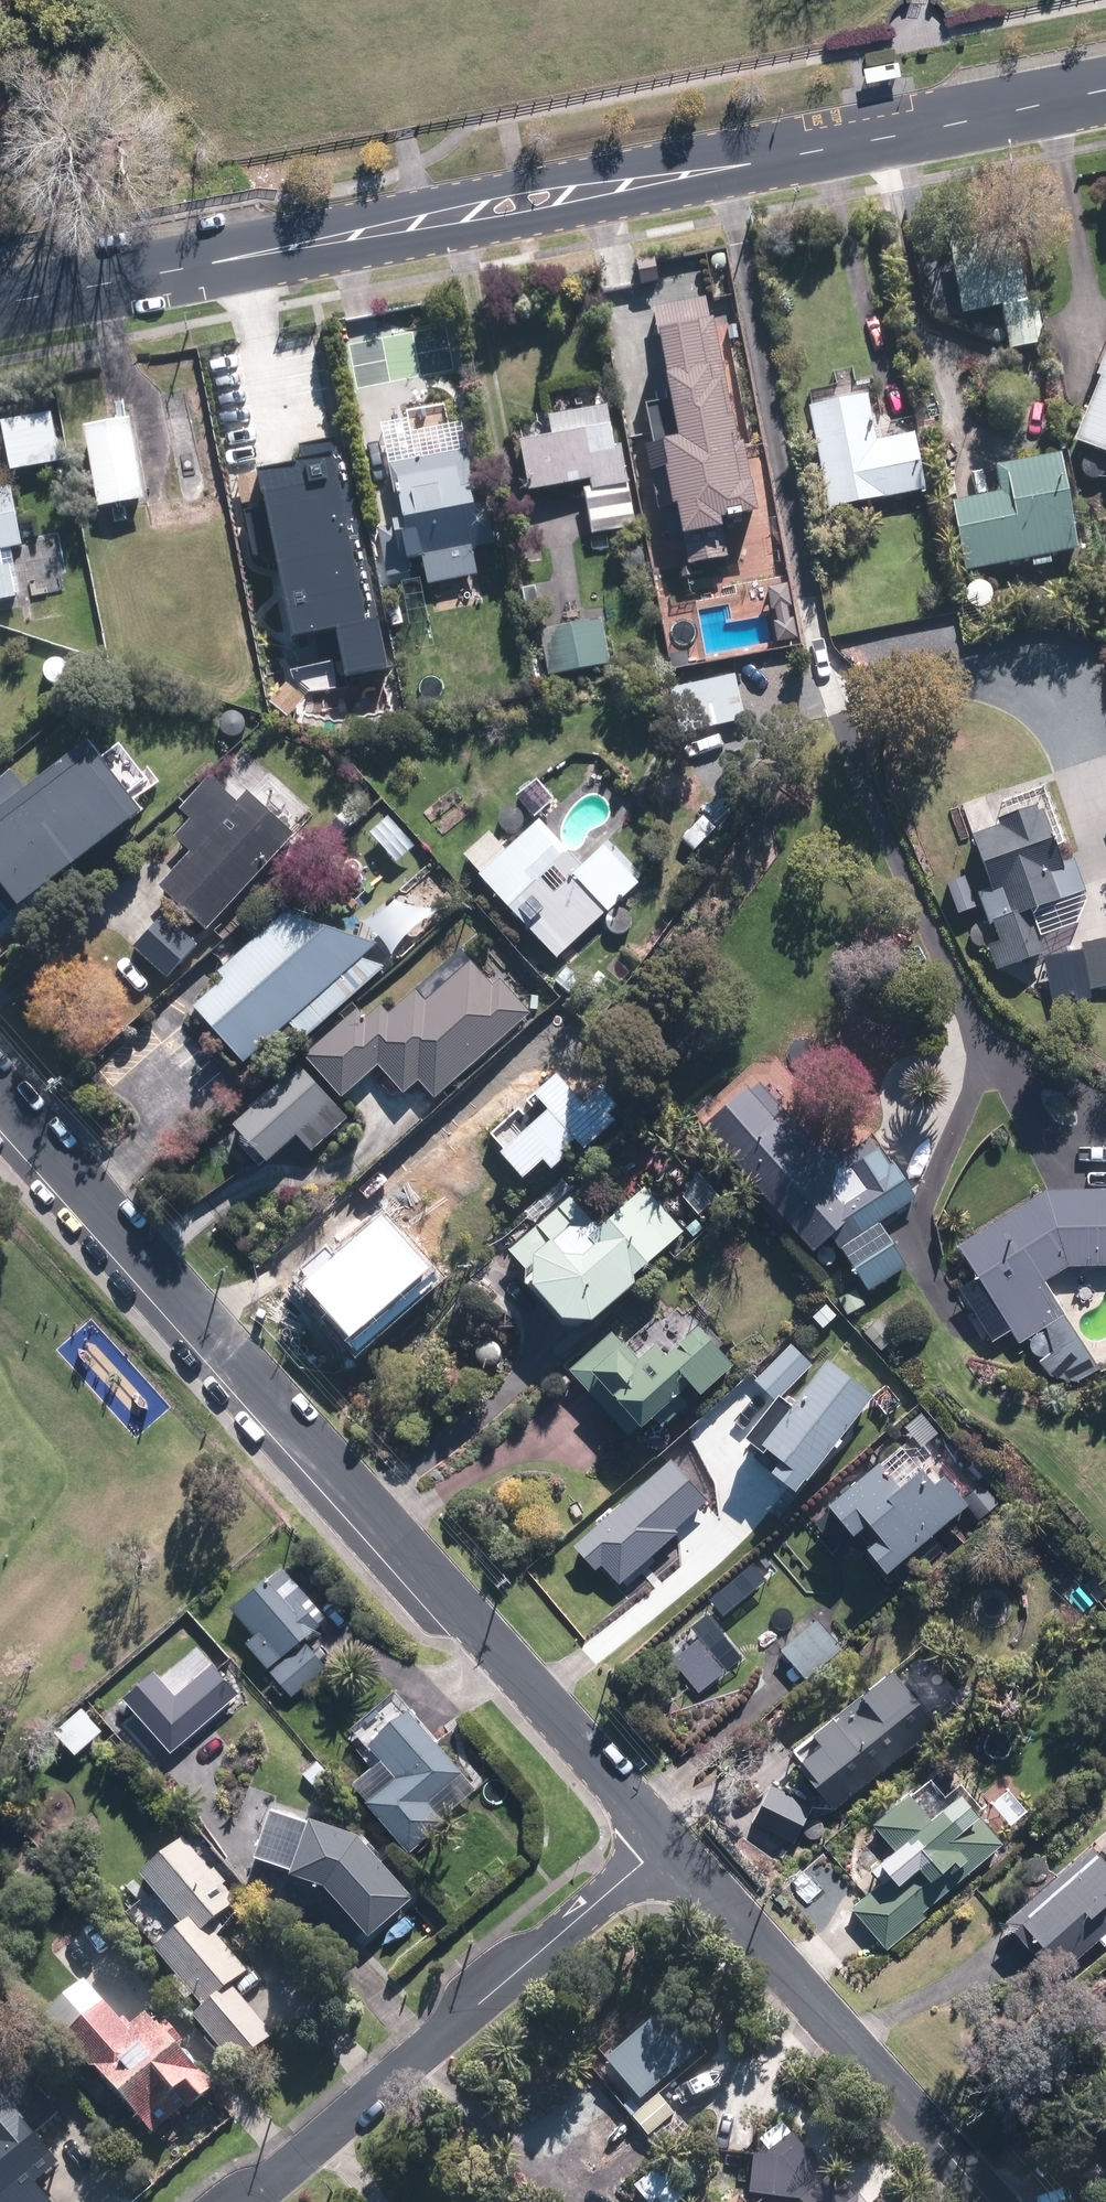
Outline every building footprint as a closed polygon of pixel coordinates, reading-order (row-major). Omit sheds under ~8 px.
[(1043,344),(1020,235),(949,250),(963,314),(1007,305),(1017,349),(1043,344)] [(1096,372),(1105,376),(1079,440),(1105,451),(1105,348),(1096,372)] [(870,388),(812,399),(832,510),(928,493),(916,428),(879,435),(870,388)] [(632,528),(612,403),(511,419),(524,496),(581,487),(589,535),(632,528)] [(53,411),(4,419),(13,472),(62,464),(53,411)] [(133,419),(88,426),(102,510),(147,502),(133,419)] [(468,452),(390,465),(401,528),(375,532),(384,584),(413,579),(410,560),(428,557),(432,583),(478,575),(474,552),(499,548),(493,509),(478,512),(468,452)] [(953,502),(965,571),(1078,550),(1061,458),(996,469),(1001,493),(953,502)] [(18,489),(0,492),(0,600),(23,596),(14,546),(27,544),(18,489)] [(383,604),(363,495),(286,509),(291,539),(269,543),(281,609),(311,603),(314,617),(383,604)] [(775,500),(740,506),(754,585),(788,579),(775,500)] [(713,606),(668,617),(676,646),(720,635),(713,606)] [(607,618),(539,630),(547,676),(615,664),(607,618)] [(739,678),(668,692),(676,735),(747,721),(739,678)] [(144,811),(86,740),(29,788),(12,768),(0,778),(0,876),(26,908),(144,811)] [(538,778),(520,794),(540,818),(559,802),(538,778)] [(209,930),(297,833),(252,793),(240,806),(210,779),(180,812),(191,822),(179,835),(196,850),(162,888),(209,930)] [(1047,809),(975,834),(993,886),(972,894),(978,911),(998,971),(1050,953),(1037,912),(1089,894),(1077,860),(1066,864),(1047,809)] [(491,833),(465,855),(557,959),(640,887),(607,849),(580,872),(538,824),(507,851),(491,833)] [(978,911),(972,894),(965,876),(941,884),(954,920),(978,911)] [(198,948),(163,914),(129,948),(165,982),(198,948)] [(363,959),(377,946),(291,917),(191,1003),(242,1063),(290,1022),(363,959)] [(1079,947),(1090,992),(1105,988),(1105,940),(1079,947)] [(346,1019),(303,1055),(340,1098),(378,1065),(402,1093),(419,1079),(435,1097),(535,1010),(508,978),(497,988),(463,949),(391,1010),(383,1000),(371,1011),(359,998),(341,1014),(346,1019)] [(386,968),(363,959),(290,1022),(305,1039),(386,968)] [(750,1055),(684,1116),(814,1259),(829,1245),(872,1292),(906,1261),(876,1228),(919,1189),(873,1138),(847,1161),(750,1055)] [(352,1121),(299,1064),(235,1123),(272,1164),(302,1137),(317,1153),(352,1121)] [(585,1100),(563,1075),(494,1138),(530,1178),(543,1166),(549,1173),(571,1153),(563,1144),(579,1130),(588,1141),(629,1104),(607,1080),(585,1100)] [(600,1320),(685,1232),(651,1187),(587,1236),(576,1222),(534,1253),(535,1286),(567,1323),(600,1320)] [(958,1248),(1015,1347),(1030,1338),(1053,1377),(1078,1384),(1101,1369),(1044,1285),(1072,1267),(1105,1267),(1105,1192),(1048,1192),(958,1248)] [(873,1307),(856,1324),(884,1352),(901,1335),(873,1307)] [(619,1330),(572,1373),(644,1451),(741,1361),(708,1325),(675,1355),(655,1333),(637,1349),(619,1330)] [(792,1342),(755,1379),(774,1399),(812,1362),(792,1342)] [(798,1493),(874,1396),(828,1360),(792,1406),(780,1397),(747,1439),(780,1465),(773,1474),(798,1493)] [(882,1461),(828,1508),(887,1576),(972,1503),(965,1495),(932,1457),(901,1484),(882,1461)] [(965,1495),(972,1503),(983,1516),(1004,1499),(985,1477),(965,1495)] [(328,1615),(283,1567),(235,1611),(256,1634),(242,1646),(293,1701),(330,1667),(303,1638),(328,1615)] [(842,1646),(816,1620),(781,1655),(807,1682),(842,1646)] [(155,1673),(126,1700),(178,1755),(241,1695),(212,1664),(178,1696),(155,1673)] [(918,1745),(871,1688),(796,1749),(842,1807),(918,1745)] [(479,1794),(396,1695),(346,1736),(372,1767),(354,1782),(411,1850),(479,1794)] [(79,1699),(50,1728),(78,1756),(107,1728),(79,1699)] [(886,1950),(1005,1845),(964,1798),(932,1826),(907,1797),(872,1828),(905,1866),(853,1912),(886,1950)] [(420,1898),(362,1830),(271,1809),(256,1865),(326,1885),(372,1939),(420,1898)] [(245,1902),(188,1840),(143,1881),(154,1893),(123,1922),(200,2006),(187,2018),(237,2073),(278,2035),(233,1986),(252,1969),(215,1929),(245,1902)] [(1091,1842),(1002,1917),(1057,1982),(1105,1940),(1105,1860),(1091,1842)] [(90,1980),(47,2018),(157,2143),(216,2091),(150,2015),(134,2029),(90,1980)] [(664,2017),(602,2067),(637,2110),(699,2060),(664,2017)] [(0,2066),(0,2201),(48,2201),(35,2186),(59,2167),(33,2134),(55,2117),(10,2058),(0,2066)] [(607,2086),(556,2130),(595,2176),(601,2170),(621,2193),(631,2184),(647,2201),(671,2201),(683,2192),(640,2141),(649,2134),(607,2086)] [(858,2192),(849,2200),(785,2124),(748,2155),(743,2193),(800,2199),(802,2201),(866,2201),(858,2192)]
